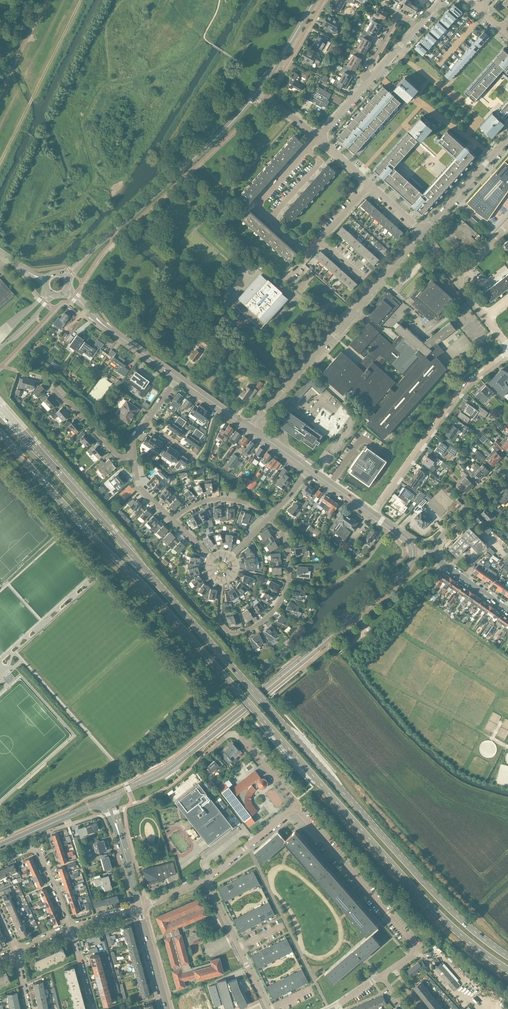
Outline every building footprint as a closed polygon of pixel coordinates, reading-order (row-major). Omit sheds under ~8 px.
[(345,2),(353,3),(355,0),(335,0),(331,7),(339,12),(345,2)] [(413,4),(409,2),(410,0),(407,0),(403,7),(409,10),(413,4)] [(415,14),(420,6),(417,4),(416,6),(413,4),(409,10),(415,14)] [(462,11),(454,4),(450,9),(458,16),(462,11)] [(384,20),(388,13),(379,8),(376,14),(374,13),(372,16),(374,17),(380,20),(381,18),(384,20)] [(456,18),(448,11),(444,15),(452,23),(456,18)] [(452,23),(444,15),(440,20),(448,27),(452,23)] [(336,29),(339,22),(328,16),(323,25),(326,26),(324,29),(333,34),(334,34),(335,34),(336,34),(337,33),(337,32),(337,31),(337,30),(336,29)] [(381,25),(378,23),(380,20),(374,17),(372,20),(374,21),(370,26),(378,31),(381,25)] [(447,29),(439,22),(435,26),(443,33),(447,29)] [(375,37),(378,31),(370,26),(367,32),(366,31),(364,34),(370,38),(371,35),(375,37)] [(443,33),(435,26),(430,31),(438,38),(443,33)] [(485,42),(490,36),(484,31),(480,36),(479,37),(485,42)] [(371,42),(368,40),(370,38),(364,34),(363,33),(360,38),(362,40),(360,43),(368,48),(371,42)] [(437,40),(429,33),(425,37),(433,44),(437,40)] [(485,42),(479,37),(480,36),(476,33),(475,35),(478,37),(474,42),(480,47),(485,42)] [(323,51),(329,41),(331,38),(324,34),(322,37),(319,36),(313,46),(323,51)] [(433,44),(425,37),(421,42),(429,49),(433,44)] [(475,53),(480,47),(474,42),(470,47),(469,47),(475,53)] [(365,54),(368,48),(360,43),(356,49),(354,48),(353,50),(360,55),(361,52),(365,54)] [(427,51),(419,43),(415,48),(423,55),(427,51)] [(475,53),(469,47),(470,47),(467,44),(465,45),(469,48),(464,53),(470,58),(475,53)] [(507,119),(507,53),(503,48),(464,92),(468,96),(463,101),(484,120),(480,125),(492,136),(507,119)] [(321,58),(316,55),(316,56),(305,50),(301,58),(312,64),(313,61),(318,64),(321,58)] [(362,59),(358,57),(360,55),(353,50),(351,53),(353,54),(350,60),(358,65),(362,59)] [(465,64),(470,58),(464,53),(460,58),(459,58),(465,64)] [(465,64),(459,58),(460,58),(457,55),(456,56),(459,59),(454,64),(460,69),(465,64)] [(355,71),(358,65),(350,60),(347,66),(345,65),(343,67),(350,72),(352,69),(355,71)] [(455,74),(460,69),(454,64),(450,68),(450,69),(455,74)] [(455,74),(450,69),(450,68),(447,66),(446,67),(449,70),(445,75),(450,80),(455,74)] [(352,76),(349,74),(350,72),(343,67),(340,72),(343,74),(341,78),(349,82),(352,76)] [(297,83),(301,76),(306,79),(309,74),(302,70),(299,75),(295,72),(287,86),(292,89),(293,87),(300,91),(303,86),(297,83)] [(358,157),(408,101),(419,89),(405,77),(391,93),(389,91),(383,86),(337,137),(358,157)] [(345,88),(349,82),(341,78),(339,81),(336,79),(333,84),(341,89),(342,86),(345,88)] [(311,91),(306,99),(325,109),(326,107),(329,101),(333,95),(331,94),(316,85),(314,84),(311,91)] [(422,214),(466,165),(475,155),(448,130),(440,139),(430,130),(433,128),(421,117),(373,170),(380,176),(380,175),(383,178),(383,179),(413,205),(416,208),(422,214)] [(299,148),(304,143),(295,135),(284,147),(293,155),(297,150),(298,151),(299,150),(299,149),(299,148)] [(288,160),(293,155),(284,147),(274,159),(282,167),(287,162),(289,161),(288,160)] [(467,203),(475,210),(474,211),(487,220),(504,196),(503,196),(507,191),(507,157),(467,203)] [(277,172),(282,167),(274,159),(263,172),(271,179),(276,174),(276,175),(278,173),(277,172)] [(325,184),(336,172),(327,164),(322,170),(322,169),(320,171),(321,171),(316,176),(325,184)] [(267,184),(271,179),(263,172),(252,184),(260,191),(265,186),(265,187),(267,185),(267,184)] [(314,196),(325,184),(316,176),(312,182),(311,181),(310,182),(310,183),(306,188),(314,196)] [(256,196),(260,191),(252,184),(241,196),(250,203),(254,198),(255,199),(256,198),(256,197),(256,196)] [(303,208),(314,196),(306,188),(301,194),(300,193),(299,195),(295,200),(303,208)] [(292,220),(303,208),(295,200),(290,206),(290,205),(288,207),(289,207),(284,212),(292,220)] [(366,210),(371,204),(367,200),(361,206),(366,210)] [(370,214),(376,208),(371,204),(366,210),(370,214)] [(375,218),(380,212),(376,208),(370,214),(375,218)] [(261,220),(256,216),(257,215),(255,214),(249,210),(248,211),(242,218),(254,229),(261,220)] [(379,222),(385,216),(380,212),(375,218),(379,222)] [(384,226),(389,220),(385,216),(379,222),(384,226)] [(477,233),(461,218),(458,222),(460,223),(458,225),(453,220),(447,227),(452,232),(453,230),(456,232),(454,234),(460,239),(461,237),(463,239),(462,241),(468,246),(469,244),(471,246),(476,241),(471,236),(472,234),(474,236),(477,233)] [(273,231),(268,227),(269,226),(267,225),(266,225),(261,220),(254,229),(266,240),(273,231)] [(388,230),(394,224),(389,220),(384,226),(388,230)] [(393,234),(398,228),(394,224),(388,230),(393,234)] [(342,237),(347,230),(342,226),(337,232),(342,237)] [(346,241),(352,235),(354,232),(349,228),(347,230),(342,237),(346,241)] [(398,239),(403,233),(398,228),(393,234),(398,239)] [(285,242),(280,237),(281,237),(279,235),(278,236),(273,231),(266,240),(278,250),(285,242)] [(351,245),(356,239),(352,235),(346,241),(351,245)] [(355,249),(361,243),(356,239),(351,245),(355,249)] [(297,253),(292,248),(293,248),(291,246),(290,247),(285,242),(278,250),(290,261),(297,253)] [(360,253),(365,247),(361,243),(355,249),(360,253)] [(364,257),(370,251),(365,247),(360,253),(364,257)] [(320,261),(325,255),(321,251),(315,257),(320,261)] [(369,261),(375,255),(370,251),(364,257),(369,261)] [(324,265),(330,259),(325,255),(320,261),(324,265)] [(374,265),(379,259),(375,255),(369,261),(374,265)] [(329,269),(334,263),(330,259),(324,265),(329,269)] [(428,270),(431,266),(427,262),(423,266),(428,270)] [(333,273),(339,267),(334,263),(329,269),(333,273)] [(338,277),(344,271),(339,267),(333,273),(338,277)] [(343,281),(348,275),(344,271),(338,277),(343,281)] [(266,322),(288,298),(282,293),(283,292),(267,278),(266,279),(261,274),(239,298),(240,299),(236,303),(241,308),(240,309),(250,317),(251,316),(257,320),(258,319),(263,324),(266,322)] [(507,287),(507,274),(505,276),(504,276),(504,275),(502,277),(502,278),(497,282),(504,291),(507,287)] [(347,285),(353,279),(348,275),(343,281),(347,285)] [(15,295),(0,278),(0,308),(15,295)] [(352,290),(357,283),(353,279),(347,285),(352,290)] [(444,308),(451,300),(452,298),(431,279),(423,289),(420,286),(410,296),(415,300),(411,304),(430,320),(433,317),(437,321),(447,310),(444,308)] [(491,300),(504,291),(497,282),(492,286),(492,285),(492,286),(491,285),(489,287),(490,287),(489,287),(490,288),(484,292),(491,300)] [(380,327),(401,303),(387,290),(375,303),(378,306),(368,316),(380,327)] [(65,323),(70,316),(67,314),(66,313),(65,313),(64,312),(59,319),(58,318),(56,320),(63,325),(65,323)] [(444,351),(440,346),(438,343),(456,329),(450,322),(424,342),(407,327),(406,328),(400,323),(395,329),(401,334),(392,344),(379,332),(369,322),(349,344),(360,353),(365,357),(358,365),(342,351),(320,375),(343,395),(352,385),(374,405),(377,407),(373,411),(372,411),(367,417),(370,420),(368,422),(385,436),(446,368),(437,357),(444,351)] [(67,340),(70,336),(64,331),(58,339),(62,341),(64,338),(67,340)] [(78,351),(84,343),(81,341),(83,339),(77,335),(69,345),(75,350),(76,349),(78,351)] [(198,341),(206,346),(208,343),(201,338),(198,341)] [(92,347),(84,342),(84,343),(78,351),(82,354),(84,351),(92,357),(97,351),(96,351),(98,348),(100,349),(104,344),(97,339),(92,347)] [(124,367),(128,361),(116,353),(111,349),(108,354),(111,357),(109,359),(111,360),(119,365),(115,371),(124,377),(129,370),(124,367)] [(194,361),(201,353),(196,349),(189,358),(194,361)] [(503,369),(502,369),(501,369),(501,370),(493,378),(492,378),(488,382),(492,386),(493,385),(507,400),(507,372),(503,369)] [(151,386),(147,383),(149,381),(135,371),(134,373),(126,384),(130,386),(131,384),(141,391),(139,394),(142,397),(151,386)] [(293,406),(311,385),(320,393),(325,388),(310,375),(287,401),(293,406)] [(32,389),(34,385),(35,381),(23,377),(23,379),(20,378),(17,387),(18,387),(16,394),(20,395),(21,390),(20,390),(21,388),(25,389),(25,387),(32,389)] [(266,381),(259,388),(261,391),(268,383),(266,381)] [(488,398),(494,393),(485,384),(480,390),(481,390),(475,396),(483,403),(488,398)] [(38,397),(45,390),(41,385),(33,392),(38,397)] [(241,392),(239,395),(245,400),(249,396),(251,397),(257,390),(254,388),(252,390),(246,386),(244,389),(243,389),(243,388),(243,389),(241,392)] [(180,403),(178,402),(183,396),(178,393),(169,405),(172,407),(170,411),(173,413),(176,408),(179,405),(180,403)] [(57,403),(50,395),(48,397),(45,394),(40,399),(42,402),(44,401),(51,408),(57,403)] [(179,405),(176,408),(178,410),(178,411),(180,412),(184,407),(186,409),(191,402),(189,400),(188,400),(186,399),(181,406),(179,405)] [(128,423),(138,409),(126,401),(116,415),(128,423)] [(485,417),(488,412),(480,407),(478,410),(468,403),(462,412),(461,411),(458,416),(467,422),(470,418),(472,419),(476,413),(479,415),(480,414),(485,417)] [(195,405),(189,413),(197,418),(204,408),(204,407),(201,405),(201,406),(199,405),(197,407),(195,405)] [(69,415),(62,407),(57,411),(55,409),(50,414),(54,419),(58,416),(63,421),(69,415)] [(204,408),(197,418),(204,424),(210,416),(207,414),(209,412),(204,408)] [(287,410),(278,423),(284,427),(283,428),(285,430),(286,428),(313,448),(322,435),(287,410)] [(169,420),(166,424),(168,426),(167,427),(173,431),(182,418),(179,416),(173,423),(169,420)] [(182,418),(173,431),(180,436),(183,431),(181,429),(186,421),(182,418)] [(81,428),(74,420),(71,423),(68,420),(63,425),(66,427),(68,426),(75,433),(81,428)] [(453,425),(450,429),(446,434),(453,440),(460,430),(463,433),(468,427),(459,421),(457,423),(453,420),(451,423),(453,425)] [(227,438),(234,429),(228,425),(224,431),(221,429),(219,432),(227,438)] [(188,434),(184,439),(190,444),(200,431),(196,428),(191,436),(188,434)] [(236,441),(241,434),(240,434),(240,433),(239,432),(238,432),(235,430),(228,440),(230,442),(233,438),(236,441)] [(93,441),(86,433),(85,434),(83,431),(73,439),(76,442),(80,439),(87,446),(93,441)] [(200,431),(190,444),(197,448),(201,443),(198,441),(203,433),(200,431)] [(148,435),(142,443),(150,448),(157,437),(154,435),(154,436),(152,435),(150,437),(148,435)] [(244,446),(248,439),(244,436),(236,446),(238,448),(241,444),(244,446)] [(157,437),(150,448),(150,449),(151,448),(158,453),(163,446),(160,444),(162,442),(160,440),(157,437)] [(494,443),(502,451),(505,448),(507,451),(507,442),(504,438),(502,440),(500,443),(497,440),(494,443)] [(255,444),(251,441),(242,453),(247,456),(255,444)] [(228,456),(237,444),(235,442),(226,455),(228,456)] [(458,450),(448,443),(446,446),(441,442),(435,450),(439,453),(440,451),(442,453),(441,454),(442,455),(444,456),(447,452),(454,456),(458,450)] [(104,453),(97,446),(96,447),(93,445),(86,451),(91,455),(93,453),(98,458),(104,453)] [(490,453),(490,454),(498,461),(500,459),(502,458),(501,458),(502,457),(498,453),(500,451),(495,445),(493,448),(494,449),(490,453)] [(165,446),(159,454),(167,459),(174,449),(169,446),(167,448),(165,446)] [(350,467),(347,471),(350,472),(351,472),(367,483),(367,484),(369,486),(372,482),(371,482),(371,481),(377,473),(384,464),(387,460),(384,459),(376,454),(376,453),(375,453),(368,448),(367,448),(365,446),(363,449),(363,450),(361,452),(357,459),(357,458),(357,459),(356,459),(351,467),(350,467)] [(260,456),(264,450),(259,447),(253,456),(252,457),(259,461),(261,457),(260,456)] [(174,449),(167,459),(171,463),(173,461),(175,463),(180,457),(177,455),(179,452),(174,449)] [(485,458),(478,451),(476,453),(483,460),(485,458)] [(265,465),(271,455),(266,452),(260,461),(265,465)] [(483,460),(476,453),(473,455),(480,462),(483,460)] [(230,468),(238,457),(234,454),(226,465),(230,468)] [(498,461),(490,454),(486,458),(493,466),(494,465),(496,464),(496,463),(498,461)] [(182,455),(174,467),(178,469),(182,463),(185,465),(189,460),(182,455)] [(428,455),(422,463),(434,471),(436,468),(434,466),(435,464),(434,463),(436,460),(428,455)] [(273,457),(269,463),(266,467),(268,468),(264,475),(266,476),(267,475),(277,460),(276,459),(276,458),(274,458),(273,457)] [(113,470),(116,467),(112,464),(113,463),(109,459),(106,461),(106,462),(104,463),(102,460),(93,468),(96,471),(99,469),(102,473),(101,474),(104,478),(111,472),(110,471),(112,469),(113,470)] [(240,461),(239,461),(237,459),(232,466),(235,468),(240,461)] [(279,461),(277,460),(267,475),(269,476),(275,468),(277,469),(282,463),(281,463),(281,462),(280,461),(279,461)] [(489,470),(483,465),(480,468),(477,464),(476,466),(485,475),(489,470)] [(485,475),(476,466),(473,468),(477,471),(475,473),(480,479),(485,475)] [(284,489),(291,478),(285,475),(288,471),(283,468),(280,473),(282,475),(276,484),(284,489)] [(426,478),(428,475),(420,469),(416,474),(416,473),(414,476),(421,481),(424,477),(426,478)] [(273,481),(279,473),(277,471),(271,479),(273,481)] [(128,483),(126,481),(127,480),(125,477),(124,477),(119,472),(113,477),(114,478),(113,478),(109,481),(118,491),(128,483)] [(152,488),(156,493),(163,486),(159,481),(159,480),(154,475),(149,480),(152,482),(149,486),(152,489),(152,488)] [(416,488),(421,481),(414,476),(409,483),(416,488)] [(474,486),(471,483),(465,477),(461,481),(463,483),(461,486),(467,491),(471,488),(474,486)] [(205,492),(205,485),(205,483),(204,481),(198,482),(198,483),(193,486),(197,494),(197,495),(203,492),(205,492)] [(197,494),(193,486),(191,482),(185,485),(186,486),(182,491),(183,493),(190,500),(195,495),(197,494)] [(214,493),(216,486),(217,483),(211,484),(211,482),(205,483),(205,485),(205,492),(212,492),(214,493)] [(309,497),(315,489),(308,484),(303,492),(309,497)] [(411,499),(414,494),(404,487),(398,496),(407,502),(409,498),(411,499)] [(166,503),(174,494),(175,493),(173,491),(170,492),(166,488),(159,495),(164,500),(163,500),(166,503)] [(310,505),(317,496),(319,498),(323,492),(319,489),(308,503),(310,505)] [(503,492),(497,497),(505,505),(507,502),(507,497),(503,492)] [(180,502),(176,498),(176,497),(177,497),(174,494),(166,503),(169,505),(174,509),(180,502)] [(323,508),(330,498),(326,494),(319,504),(323,508)] [(416,505),(423,498),(419,494),(413,503),(416,505)] [(405,505),(407,502),(398,496),(392,504),(404,512),(408,507),(405,505)] [(327,511),(334,500),(330,498),(323,508),(327,511)] [(132,499),(128,504),(131,506),(130,507),(135,511),(134,512),(136,514),(145,506),(142,504),(141,504),(137,500),(135,502),(132,499)] [(432,518),(426,512),(427,511),(425,509),(426,508),(423,505),(427,501),(424,499),(414,510),(418,514),(417,515),(417,516),(415,518),(417,520),(416,521),(424,529),(430,522),(429,521),(432,518)] [(332,514),(339,504),(334,500),(327,511),(332,514)] [(296,516),(302,507),(295,503),(289,511),(296,516)] [(151,513),(147,509),(145,506),(136,514),(139,517),(140,516),(144,520),(151,513)] [(223,521),(224,508),(220,507),(220,508),(214,508),(214,517),(219,518),(220,520),(223,521)] [(234,518),(234,509),(228,508),(224,508),(223,521),(227,521),(228,518),(234,518)] [(496,517),(493,514),(494,514),(489,508),(488,509),(487,508),(482,513),(490,521),(492,519),(493,519),(496,517)] [(199,512),(196,514),(201,524),(204,522),(204,521),(209,518),(208,517),(211,516),(209,510),(206,512),(205,510),(199,513),(199,512)] [(241,510),(237,523),(240,524),(242,521),(247,523),(249,524),(256,517),(250,515),(250,514),(244,512),(245,512),(241,510)] [(355,525),(357,522),(341,510),(338,514),(340,515),(326,534),(332,538),(335,533),(345,540),(353,529),(354,530),(356,526),(355,525)] [(201,524),(196,514),(192,515),(192,516),(187,519),(191,527),(197,525),(197,526),(201,524)] [(153,530),(161,522),(158,519),(158,520),(153,515),(147,522),(151,527),(151,528),(150,528),(153,530)] [(168,529),(163,525),(164,525),(161,522),(153,530),(156,533),(157,532),(161,536),(168,529)] [(321,531),(316,527),(313,532),(318,535),(321,531)] [(487,544),(469,527),(449,548),(457,556),(470,544),(479,553),(487,544)] [(374,530),(372,528),(365,539),(369,542),(372,537),(373,537),(377,532),(376,531),(376,530),(375,530),(374,530)] [(273,537),(271,534),(268,529),(259,534),(262,539),(262,540),(261,540),(263,543),(273,537)] [(170,546),(178,538),(175,535),(174,536),(170,531),(163,538),(168,543),(167,544),(170,546)] [(233,546),(239,534),(234,531),(232,535),(226,534),(225,543),(224,544),(231,544),(233,545),(233,546)] [(225,543),(226,534),(226,533),(220,532),(219,533),(214,535),(216,543),(216,544),(222,543),(225,543)] [(216,543),(214,535),(214,533),(207,535),(208,536),(203,540),(208,548),(213,544),(216,543)] [(278,546),(274,541),(275,540),(273,537),(263,543),(262,544),(264,547),(267,546),(269,551),(278,546)] [(184,545),(180,541),(178,538),(170,546),(172,549),(172,548),(173,548),(178,552),(184,545)] [(310,557),(309,549),(307,550),(305,546),(295,548),(296,552),(297,552),(297,558),(310,557)] [(255,557),(253,551),(252,552),(248,547),(240,553),(244,558),(245,560),(254,557),(254,558),(255,557)] [(199,558),(200,556),(201,555),(189,549),(186,555),(190,557),(189,563),(198,564),(199,558)] [(280,559),(280,553),(270,554),(271,560),(270,560),(269,560),(269,564),(281,563),(281,559),(280,559)] [(256,570),(257,563),(255,563),(254,558),(254,557),(245,560),(244,560),(246,567),(246,569),(256,570)] [(477,565),(473,572),(477,575),(485,564),(483,563),(480,561),(477,565)] [(199,573),(197,566),(198,564),(189,563),(188,563),(187,569),(188,569),(190,575),(198,573),(199,573)] [(281,573),(281,567),(281,563),(269,564),(270,567),(271,568),(271,574),(281,573)] [(485,564),(477,575),(481,578),(489,567),(485,564)] [(310,578),(311,570),(309,571),(308,567),(298,566),(297,570),(298,570),(297,576),(310,578)] [(486,581),(493,570),(489,567),(481,578),(486,581)] [(490,584),(498,573),(493,570),(486,581),(490,584)] [(437,578),(435,582),(438,584),(436,586),(438,587),(440,585),(441,585),(443,582),(443,581),(447,575),(443,572),(442,573),(438,578),(438,579),(437,578)] [(203,580),(199,575),(198,573),(190,575),(185,576),(187,582),(191,581),(195,586),(196,585),(202,581),(203,580)] [(251,584),(253,578),(244,575),(242,581),(240,583),(247,588),(247,589),(248,589),(252,585),(251,584)] [(445,589),(452,578),(447,575),(443,581),(443,582),(446,583),(439,593),(441,594),(442,592),(445,589)] [(496,588),(504,578),(502,576),(499,581),(496,579),(492,585),(496,588)] [(444,594),(449,586),(452,588),(457,582),(452,578),(445,589),(442,592),(444,594)] [(505,585),(503,583),(506,579),(504,578),(496,588),(501,591),(505,585)] [(276,590),(279,584),(270,580),(267,586),(266,585),(264,588),(275,594),(276,590)] [(203,594),(208,587),(209,586),(203,583),(202,581),(196,585),(200,587),(200,588),(198,591),(203,594)] [(243,593),(247,589),(247,588),(240,583),(240,582),(235,587),(233,588),(238,596),(237,596),(238,597),(244,594),(243,593)] [(456,591),(461,585),(457,582),(452,588),(449,591),(451,593),(454,589),(456,591)] [(304,595),(304,590),(295,586),(293,591),(294,591),(292,597),(303,602),(306,595),(304,595)] [(462,595),(467,589),(463,586),(458,592),(461,594),(458,598),(460,599),(463,596),(462,595)] [(214,599),(217,590),(210,588),(208,587),(203,594),(202,595),(208,599),(209,598),(214,599)] [(238,596),(233,588),(233,587),(227,591),(225,591),(226,601),(233,600),(232,599),(237,596),(238,596)] [(273,597),(275,594),(264,588),(263,588),(261,591),(263,593),(261,598),(270,602),(272,597),(273,597)] [(462,606),(472,592),(467,589),(462,595),(463,596),(465,597),(463,601),(461,605),(460,604),(458,608),(459,609),(462,605),(462,606)] [(464,608),(465,606),(469,600),(472,602),(477,596),(472,592),(462,606),(463,606),(460,610),(462,611),(464,608)] [(476,605),(481,599),(477,596),(472,602),(469,605),(471,607),(474,603),(476,605)] [(482,609),(486,603),(482,600),(478,606),(481,608),(478,612),(480,613),(483,610),(482,609)] [(264,609),(258,601),(253,605),(253,604),(252,604),(250,606),(256,615),(259,613),(264,609)] [(297,611),(298,607),(290,601),(287,604),(288,605),(284,610),(295,617),(299,611),(297,611)] [(477,623),(476,624),(478,626),(479,624),(483,618),(491,606),(486,603),(482,609),(483,610),(485,611),(477,623)] [(256,615),(250,606),(249,605),(246,607),(246,610),(242,613),(247,621),(253,617),(256,615)] [(484,624),(486,621),(485,620),(489,614),(491,616),(492,616),(496,610),(491,606),(483,618),(479,624),(481,625),(482,623),(484,624)] [(496,619),(501,613),(496,610),(492,616),(491,616),(489,619),(491,621),(493,617),(496,619)] [(239,624),(236,613),(232,614),(233,614),(232,615),(227,617),(229,626),(235,624),(235,625),(239,624)] [(287,625),(289,621),(282,614),(278,617),(279,617),(275,622),(283,631),(289,626),(287,625)] [(502,623),(507,617),(502,614),(496,623),(498,625),(498,626),(500,627),(502,624),(502,623)] [(497,636),(499,637),(500,635),(501,636),(507,625),(507,618),(507,617),(502,623),(502,624),(505,625),(499,634),(497,636)] [(277,633),(271,624),(267,627),(268,628),(263,631),(269,642),(276,638),(274,637),(277,633)] [(262,643),(259,633),(254,635),(255,636),(249,638),(253,650),(261,647),(259,646),(262,643)] [(240,752),(237,748),(236,749),(232,744),(225,750),(230,756),(235,751),(238,755),(240,752)] [(211,772),(217,767),(220,771),(225,766),(223,764),(218,758),(215,761),(214,760),(206,767),(208,769),(205,771),(210,776),(213,774),(211,772)] [(250,799),(251,796),(252,793),(254,790),(256,790),(254,788),(256,787),(257,786),(258,787),(259,787),(259,788),(260,788),(261,788),(262,789),(263,788),(264,788),(265,788),(265,787),(266,787),(266,786),(267,785),(267,784),(267,783),(267,782),(267,781),(266,780),(265,779),(264,778),(263,778),(262,778),(261,778),(255,770),(231,789),(225,780),(224,782),(223,781),(217,786),(248,826),(254,821),(254,820),(255,819),(252,814),(257,811),(253,805),(251,802),(250,799)] [(229,827),(197,785),(177,801),(182,807),(178,808),(181,820),(190,817),(209,842),(229,827)] [(221,800),(217,803),(221,809),(226,806),(221,800)] [(98,830),(96,823),(80,828),(81,831),(86,829),(88,833),(98,830)] [(378,925),(356,900),(355,902),(307,847),(309,846),(295,830),(284,840),(278,832),(254,853),(263,863),(267,860),(265,858),(270,854),(271,856),(286,843),(300,859),(301,857),(306,863),(304,864),(310,870),(312,869),(315,873),(314,875),(319,881),(321,880),(325,884),(323,886),(329,892),(330,891),(334,895),(333,897),(338,903),(340,902),(344,906),(342,907),(365,934),(368,937),(325,974),(332,982),(335,980),(336,982),(342,976),(341,975),(345,971),(347,972),(353,967),(352,965),(356,961),(358,963),(380,943),(371,932),(378,925)] [(60,832),(52,835),(53,841),(60,839),(58,835),(61,834),(60,832)] [(93,840),(88,841),(90,847),(92,847),(92,846),(94,846),(95,846),(94,848),(95,852),(97,853),(107,850),(104,840),(98,842),(98,840),(97,839),(93,840)] [(61,844),(55,846),(57,852),(63,850),(62,846),(68,844),(67,842),(61,844)] [(111,868),(110,862),(108,856),(103,858),(102,855),(88,858),(89,861),(101,858),(105,870),(111,868)] [(34,863),(31,857),(23,861),(24,863),(26,862),(28,865),(34,863)] [(147,886),(176,873),(173,861),(143,870),(147,886)] [(17,871),(14,864),(8,866),(11,873),(17,871)] [(67,865),(58,868),(60,874),(66,872),(65,868),(68,867),(67,865)] [(11,873),(8,866),(3,869),(6,875),(11,873)] [(260,884),(253,871),(249,873),(250,874),(246,875),(252,886),(255,885),(256,886),(260,884)] [(110,883),(109,881),(115,880),(113,874),(108,875),(101,877),(100,878),(100,875),(93,877),(94,879),(95,885),(103,883),(104,886),(105,890),(111,888),(110,884),(111,884),(110,883)] [(252,886),(246,875),(243,877),(243,876),(239,878),(246,891),(249,889),(249,888),(252,886)] [(246,891),(239,878),(235,880),(236,880),(232,882),(238,893),(241,892),(242,893),(246,891)] [(70,883),(64,885),(66,891),(72,889),(71,885),(73,884),(72,882),(70,883)] [(238,893),(232,882),(229,884),(229,883),(225,885),(232,898),(235,896),(235,895),(238,893)] [(232,898),(225,885),(225,886),(222,887),(218,889),(224,902),(228,900),(228,898),(230,897),(231,898),(232,898)] [(11,897),(9,892),(12,891),(10,887),(3,890),(5,894),(2,895),(4,900),(11,897)] [(45,888),(37,892),(37,893),(40,892),(42,896),(48,893),(45,888)] [(109,903),(118,901),(117,895),(107,898),(96,901),(96,899),(92,900),(94,907),(109,903)] [(14,902),(11,897),(4,900),(7,905),(14,902)] [(190,968),(189,965),(189,966),(188,963),(189,963),(181,934),(180,934),(178,928),(207,915),(204,908),(203,906),(199,898),(155,917),(156,918),(155,918),(158,924),(162,934),(171,968),(172,967),(173,970),(171,970),(176,989),(185,987),(183,980),(195,977),(196,980),(223,973),(219,957),(210,960),(210,962),(193,967),(193,966),(191,967),(191,968),(190,968)] [(75,900),(69,902),(71,907),(80,904),(79,901),(78,899),(75,900)] [(19,906),(16,901),(14,902),(7,905),(9,911),(19,906)] [(275,915),(269,902),(265,904),(265,905),(262,907),(268,918),(271,916),(271,917),(275,915)] [(80,904),(71,907),(73,913),(82,910),(80,904)] [(18,913),(17,910),(20,909),(19,906),(9,911),(11,916),(18,913)] [(268,918),(262,907),(259,908),(258,907),(254,909),(261,922),(265,920),(264,920),(268,918)] [(261,922),(254,909),(255,910),(252,912),(251,911),(247,912),(254,925),(258,924),(257,923),(260,921),(261,922)] [(254,925),(247,912),(244,914),(244,916),(241,917),(247,928),(250,927),(254,925)] [(20,918),(18,913),(11,916),(13,921),(20,918)] [(51,917),(48,919),(50,925),(60,920),(57,915),(51,917)] [(247,928),(241,917),(238,919),(237,918),(233,919),(240,932),(244,930),(243,930),(247,928)] [(23,923),(20,918),(13,921),(16,926),(23,923)] [(25,928),(23,923),(16,926),(18,931),(25,928)] [(135,942),(133,933),(130,925),(123,927),(127,944),(135,942)] [(27,933),(25,928),(18,931),(20,937),(25,934),(26,937),(31,934),(30,932),(27,933)] [(100,942),(98,934),(92,936),(94,943),(100,942)] [(94,943),(92,936),(86,938),(88,945),(94,943)] [(293,951),(287,938),(283,940),(283,941),(280,942),(285,953),(288,952),(289,953),(293,951)] [(140,960),(137,951),(135,942),(127,944),(132,962),(140,960)] [(285,953),(280,942),(276,944),(276,943),(272,945),(279,958),(282,956),(282,955),(285,953)] [(238,965),(228,945),(227,945),(225,943),(220,945),(232,968),(238,965)] [(279,958),(272,945),(269,947),(269,948),(266,949),(271,960),(274,959),(275,960),(279,958)] [(66,956),(62,947),(47,954),(51,963),(66,956)] [(271,960),(266,949),(262,951),(262,950),(258,952),(265,965),(268,963),(268,962),(271,960)] [(265,965),(258,952),(258,953),(255,954),(251,956),(258,969),(261,967),(261,965),(264,964),(264,965),(265,965)] [(51,963),(47,954),(32,961),(36,969),(51,963)] [(103,970),(101,962),(99,954),(89,956),(94,973),(103,970)] [(145,977),(142,968),(140,960),(132,962),(137,979),(145,977)] [(412,976),(423,968),(424,969),(427,967),(423,962),(420,964),(418,962),(407,970),(412,976)] [(459,980),(444,963),(442,965),(441,963),(435,969),(453,990),(459,985),(457,981),(459,980)] [(78,982),(76,974),(74,966),(64,969),(69,985),(78,982)] [(308,982),(302,969),(298,971),(298,972),(295,974),(301,985),(304,983),(304,984),(308,982)] [(108,987),(105,978),(103,970),(94,973),(98,989),(108,987)] [(6,972),(0,975),(0,986),(10,981),(6,972)] [(301,985),(295,974),(292,975),(291,974),(288,976),(294,989),(298,987),(297,987),(301,985)] [(294,989),(288,976),(287,976),(288,977),(285,979),(284,978),(281,979),(287,992),(291,991),(290,990),(294,989)] [(149,995),(147,986),(145,977),(137,979),(142,997),(149,995)] [(208,986),(214,1006),(223,1004),(224,1008),(230,1008),(234,1008),(233,1007),(238,1005),(240,1008),(247,1005),(238,987),(236,978),(226,981),(225,979),(216,981),(217,983),(208,986)] [(287,992),(281,979),(277,981),(278,983),(274,984),(280,995),(283,994),(287,992)] [(44,989),(42,981),(33,983),(34,991),(44,989)] [(82,998),(80,990),(78,982),(69,985),(73,1000),(82,998)] [(417,992),(425,986),(421,982),(414,987),(417,992)] [(280,995),(274,984),(271,986),(270,985),(266,986),(273,999),(277,997),(276,997),(280,995)] [(421,996),(428,990),(425,986),(417,992),(421,996)] [(112,1003),(110,995),(108,987),(98,989),(103,1005),(112,1003)] [(45,998),(44,989),(34,991),(36,999),(45,998)] [(424,1000),(431,995),(428,990),(421,996),(424,1000)] [(18,1000),(16,992),(7,994),(10,1008),(15,1008),(19,1008),(18,1000)] [(387,1004),(383,995),(378,997),(381,1006),(384,1004),(384,1005),(387,1004)] [(428,1004),(435,999),(431,995),(424,1000),(428,1004)] [(381,1006),(378,997),(373,999),(377,1008),(379,1008),(378,1007),(381,1006)] [(47,1005),(45,998),(36,999),(38,1007),(47,1005)] [(84,1006),(82,998),(73,1000),(75,1008),(85,1008),(84,1006)] [(373,999),(368,1002),(371,1008),(373,1008),(374,1008),(375,1008),(377,1008),(373,999)] [(431,1008),(438,1003),(435,999),(428,1004),(431,1008)]
